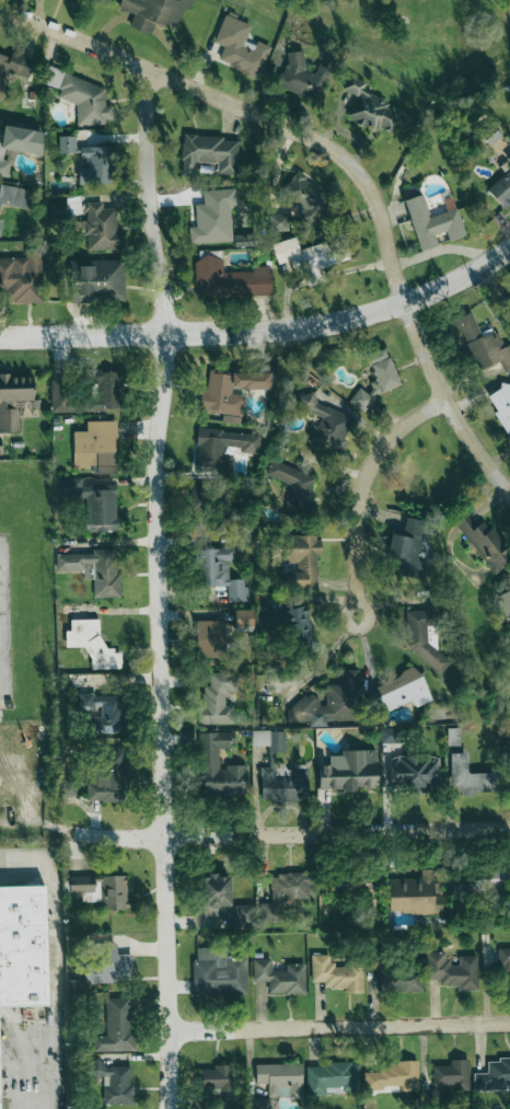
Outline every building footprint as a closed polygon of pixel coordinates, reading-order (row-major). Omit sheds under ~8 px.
[(189,0),(121,0),(118,7),(134,14),(129,26),(150,35),(155,21),(177,30),(189,0)] [(270,46),(256,41),(254,44),(245,41),(251,23),(224,14),(214,43),(224,46),(218,63),(259,77),(270,46)] [(331,67),(318,63),(314,73),(301,69),(305,55),(289,50),(277,87),(320,101),(331,67)] [(3,70),(27,78),(34,59),(12,52),(10,57),(0,54),(0,81),(3,70)] [(77,124),(112,123),(112,107),(105,105),(104,86),(53,70),(47,70),(43,83),(61,88),(58,98),(76,103),(77,124)] [(389,136),(402,110),(391,105),(391,104),(362,89),(366,82),(350,74),(343,90),(357,97),(347,115),(389,136)] [(501,135),(490,122),(478,132),(489,145),(501,135)] [(4,126),(4,129),(0,129),(0,175),(8,176),(10,161),(3,160),(4,149),(40,155),(43,132),(4,126)] [(76,136),(59,136),(59,153),(76,153),(76,136)] [(237,174),(238,137),(182,136),(182,173),(196,173),(196,162),(217,163),(217,174),(237,174)] [(82,147),(83,167),(78,167),(79,184),(113,183),(112,146),(82,147)] [(486,190),(503,209),(509,203),(509,169),(486,190)] [(333,198),(297,170),(276,196),(302,216),(300,218),(311,226),(333,198)] [(0,184),(0,205),(27,208),(30,188),(0,184)] [(232,241),(231,205),(235,205),(235,188),(203,190),(203,204),(195,204),(196,226),(188,227),(189,243),(232,241)] [(457,208),(429,217),(422,194),(404,199),(420,251),(438,245),(435,235),(446,231),(448,240),(466,235),(457,208)] [(118,249),(116,208),(103,208),(103,202),(86,202),(87,220),(82,220),(83,234),(87,234),(88,250),(118,249)] [(269,231),(289,230),(288,214),(269,214),(269,231)] [(271,244),(277,264),(290,260),(295,276),(318,270),(317,268),(349,259),(343,236),(298,249),(294,237),(271,244)] [(10,290),(10,303),(42,302),(41,247),(25,247),(25,257),(0,258),(0,290),(10,290)] [(253,271),(223,272),(222,257),(195,257),(196,297),(271,296),(270,266),(253,266),(253,271)] [(70,301),(124,300),(124,259),(93,260),(93,263),(70,264),(70,301)] [(478,371),(500,361),(506,373),(509,371),(509,346),(505,348),(496,328),(481,335),(470,312),(454,319),(478,371)] [(353,395),(358,411),(375,405),(371,394),(398,386),(386,349),(365,355),(374,381),(366,384),(368,390),(353,395)] [(95,369),(94,409),(121,409),(122,370),(95,369)] [(19,432),(19,416),(39,416),(39,400),(33,400),(33,375),(0,375),(0,432),(19,432)] [(52,412),(72,412),(72,380),(51,381),(52,412)] [(509,434),(509,381),(485,396),(509,435),(509,434)] [(352,417),(314,401),(315,397),(303,392),(297,408),(318,416),(309,441),(338,452),(352,417)] [(117,473),(116,420),(86,421),(86,431),(73,431),(74,466),(92,466),(92,474),(117,473)] [(260,434),(198,428),(194,467),(231,471),(233,454),(224,453),(225,446),(240,448),(240,452),(258,454),(260,434)] [(318,478),(272,460),(266,475),(293,485),(283,511),(303,518),(318,478)] [(116,484),(82,485),(82,478),(54,478),(55,493),(88,492),(89,531),(117,531),(116,484)] [(217,509),(228,509),(228,487),(208,487),(209,499),(216,499),(217,509)] [(475,527),(465,514),(453,523),(493,572),(509,558),(509,551),(484,519),(475,527)] [(422,579),(425,561),(418,560),(424,521),(405,518),(402,533),(390,531),(386,555),(398,557),(396,576),(422,579)] [(285,587),(318,587),(317,535),(272,535),(272,564),(295,564),(295,570),(285,570),(285,587)] [(120,549),(97,548),(95,597),(118,598),(120,549)] [(199,549),(200,586),(227,585),(227,602),(247,601),(246,579),(229,579),(228,561),(235,561),(234,548),(199,549)] [(256,616),(260,636),(292,629),(297,649),(314,645),(306,605),(256,616)] [(405,610),(407,662),(445,660),(445,656),(437,656),(435,608),(405,610)] [(252,609),(234,610),(234,631),(252,631),(252,609)] [(121,668),(121,650),(101,650),(100,619),(70,620),(71,630),(65,630),(65,647),(89,646),(89,669),(121,668)] [(224,620),(195,621),(196,657),(224,656),(224,620)] [(411,699),(415,707),(431,700),(417,667),(374,685),(377,692),(364,697),(372,716),(411,699)] [(359,670),(340,670),(340,684),(323,684),(323,699),(288,700),(289,722),(308,722),(308,727),(327,726),(327,721),(360,720),(359,670)] [(198,724),(233,723),(233,705),(224,706),(224,694),(238,693),(237,672),(209,672),(209,686),(202,686),(203,705),(197,705),(198,724)] [(99,710),(102,734),(121,732),(115,692),(82,696),(84,712),(99,710)] [(380,727),(380,742),(399,743),(399,728),(380,727)] [(448,746),(460,745),(460,728),(448,728),(448,746)] [(202,796),(247,796),(247,766),(219,766),(219,749),(233,749),(233,732),(201,732),(202,796)] [(126,750),(95,750),(95,762),(93,762),(93,782),(87,782),(86,801),(126,801),(126,750)] [(376,750),(342,750),(342,765),(318,765),(318,789),(377,789),(376,750)] [(496,773),(468,773),(467,752),(450,753),(451,788),(463,788),(463,793),(497,793),(496,773)] [(438,756),(390,756),(390,789),(426,789),(426,784),(438,784),(438,756)] [(505,867),(470,867),(471,883),(454,883),(454,895),(496,894),(495,884),(506,883),(505,867)] [(389,879),(389,913),(441,913),(442,882),(434,882),(434,870),(420,869),(420,878),(404,878),(404,879),(389,879)] [(270,903),(260,903),(261,921),(281,920),(281,899),(311,899),(311,873),(270,874),(270,903)] [(69,876),(69,893),(81,893),(82,902),(101,901),(101,910),(128,909),(127,875),(69,876)] [(253,905),(231,906),(230,875),(201,876),(202,917),(226,917),(226,927),(254,927),(253,905)] [(48,1004),(45,882),(0,883),(0,1005),(48,1004)] [(132,954),(116,954),(116,942),(91,943),(92,960),(84,960),(85,984),(116,983),(116,979),(133,978),(132,954)] [(246,956),(228,957),(228,946),(193,946),(194,996),(247,995),(246,956)] [(499,948),(500,988),(509,988),(509,948),(499,948)] [(477,956),(459,956),(459,965),(448,965),(447,951),(427,952),(427,980),(439,979),(439,986),(458,986),(458,991),(478,991),(477,956)] [(363,993),(363,965),(332,965),(332,955),(312,955),(312,982),(325,982),(325,987),(344,987),(344,993),(363,993)] [(306,994),(305,964),(286,964),(286,970),(272,971),(271,958),(253,959),(253,981),(268,981),(268,995),(306,994)] [(380,991),(422,992),(422,969),(381,968),(380,991)] [(130,998),(105,998),(106,1036),(93,1036),(94,1052),(135,1051),(135,1031),(131,1031),(130,998)] [(497,1057),(497,1061),(487,1061),(487,1073),(473,1073),(473,1087),(509,1088),(509,1058),(497,1057)] [(468,1059),(449,1060),(450,1065),(433,1065),(434,1106),(445,1106),(445,1089),(469,1088),(468,1059)] [(418,1092),(418,1061),(395,1060),(395,1067),(379,1066),(379,1073),(364,1073),(364,1091),(418,1092)] [(255,1064),(255,1083),(267,1083),(268,1097),(302,1097),(301,1063),(255,1064)] [(306,1064),(307,1095),(326,1095),(326,1091),(360,1090),(359,1063),(306,1064)] [(130,1065),(93,1065),(93,1076),(109,1076),(109,1085),(104,1085),(104,1104),(134,1104),(134,1085),(130,1085),(130,1065)] [(233,1098),(232,1065),(212,1065),(213,1069),(198,1069),(198,1097),(216,1096),(217,1099),(233,1098)] [(273,1099),(252,1098),(252,1108),(273,1108),(273,1099)]
